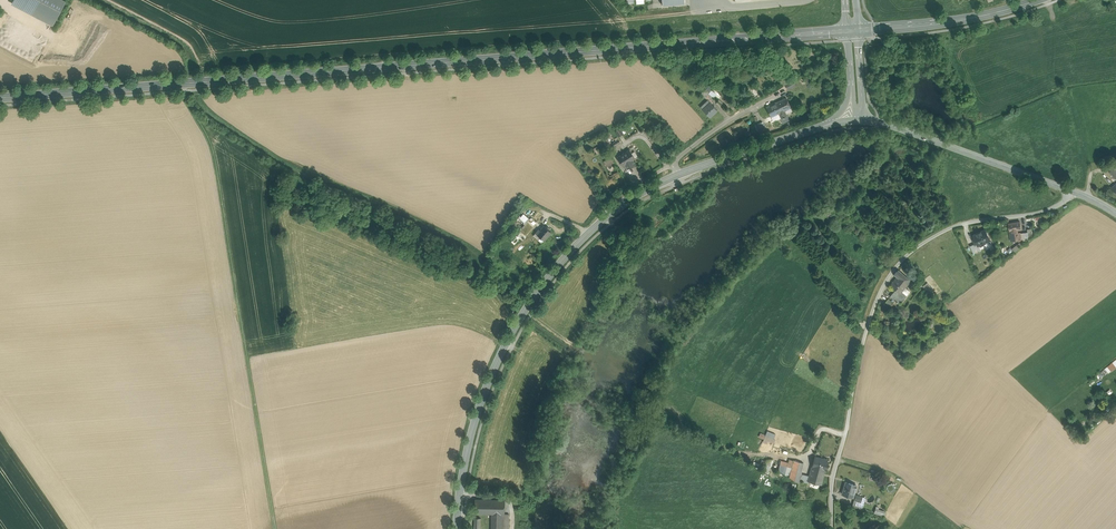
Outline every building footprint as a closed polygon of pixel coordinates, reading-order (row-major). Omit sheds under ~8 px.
[(61,0),(13,0),(12,2),(54,23),(65,2),(61,0)] [(792,79),(784,83),(788,90),(795,86),(792,79)] [(710,84),(705,90),(709,94),(712,90),(714,88),(710,84)] [(705,90),(704,90),(701,94),(706,98),(708,99),(711,102),(715,98),(714,98),(709,94),(705,90)] [(717,94),(712,90),(709,94),(714,98),(717,94)] [(786,98),(777,102),(781,111),(784,110),(791,107),(786,98)] [(711,102),(708,99),(700,107),(709,117),(717,110),(714,106),(711,102)] [(777,102),(767,107),(771,116),(778,113),(781,111),(777,102)] [(762,121),(755,125),(759,133),(766,129),(762,121)] [(605,134),(601,136),(607,146),(611,144),(605,134)] [(635,158),(630,150),(623,154),(631,166),(635,164),(632,160),(635,158)] [(623,154),(617,158),(622,166),(625,164),(628,168),(631,166),(623,154)] [(611,157),(603,161),(606,166),(613,163),(611,157)] [(522,228),(525,224),(522,221),(519,219),(516,222),(522,228)] [(1020,221),(1008,223),(1010,231),(1017,230),(1021,229),(1020,221)] [(544,225),(540,230),(539,229),(536,233),(544,240),(551,232),(544,225)] [(985,230),(974,235),(974,234),(973,234),(978,243),(979,246),(990,241),(991,241),(985,229),(984,229),(985,230)] [(1017,230),(1010,231),(1011,240),(1018,239),(1019,241),(1022,241),(1020,233),(1017,234),(1017,230)] [(520,231),(517,236),(523,241),(527,237),(520,231)] [(1021,243),(1014,248),(1016,251),(1023,245),(1021,243)] [(911,281),(898,270),(894,274),(897,277),(907,285),(911,281)] [(897,277),(890,285),(895,290),(896,289),(900,293),(901,293),(907,285),(897,277)] [(900,293),(896,289),(895,290),(893,293),(897,296),(895,300),(896,301),(896,302),(897,301),(900,304),(905,297),(901,293),(900,293)] [(894,303),(888,299),(884,304),(889,309),(894,303)] [(828,460),(815,457),(812,466),(825,470),(828,460)] [(786,473),(785,474),(789,477),(793,460),(789,459),(786,473)] [(803,463),(793,460),(789,477),(798,483),(801,473),(803,463)] [(825,470),(812,466),(810,473),(819,476),(818,478),(822,479),(825,470)] [(808,475),(801,473),(799,480),(806,482),(808,475)] [(819,476),(810,473),(808,481),(821,484),(822,479),(818,478),(819,476)] [(856,485),(845,482),(842,494),(853,497),(856,485)] [(505,499),(475,499),(474,513),(491,513),(502,514),(504,514),(505,499)] [(861,502),(854,500),(854,499),(852,506),(859,508),(861,502)] [(885,511),(878,509),(878,507),(876,507),(874,512),(883,516),(885,511)] [(491,513),(491,528),(502,528),(502,514),(491,513)]
